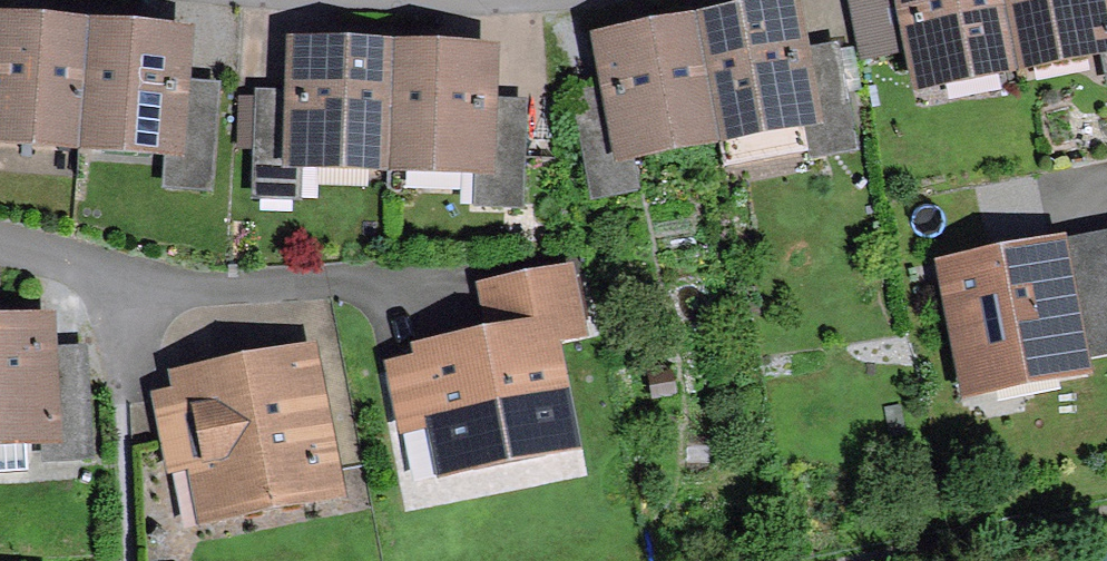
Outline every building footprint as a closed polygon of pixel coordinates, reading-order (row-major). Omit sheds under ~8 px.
[(923,77),(1014,60),(1002,0),(853,0),(864,56),(917,46),(923,77)] [(1014,60),(1103,42),(1106,62),(1106,0),(1002,0),(1014,60)] [(795,60),(787,13),(697,30),(716,131),(728,129),(734,161),(798,149),(792,117),(806,114),(813,153),(851,145),(834,52),(795,60)] [(79,138),(87,35),(0,29),(0,132),(79,138)] [(632,186),(625,148),(716,131),(697,30),(606,47),(615,93),(576,100),(594,193),(632,186)] [(175,88),(179,42),(87,35),(79,138),(171,144),(168,183),(207,186),(214,91),(175,88)] [(295,195),(297,156),(389,160),(392,57),(300,53),(299,100),(260,98),(256,193),(295,195)] [(482,107),(484,60),(392,57),(389,160),(480,163),(479,201),(518,203),(521,108),(482,107)] [(953,276),(974,382),(1072,363),(1052,256),(953,276)] [(393,370),(405,428),(444,420),(451,459),(560,438),(540,339),(579,331),(568,277),(485,293),(495,346),(393,370)] [(47,457),(87,455),(80,352),(41,355),(40,328),(0,331),(0,434),(46,431),(47,457)] [(206,461),(215,506),(322,485),(299,366),(192,387),(193,392),(160,399),(173,468),(206,461)]
